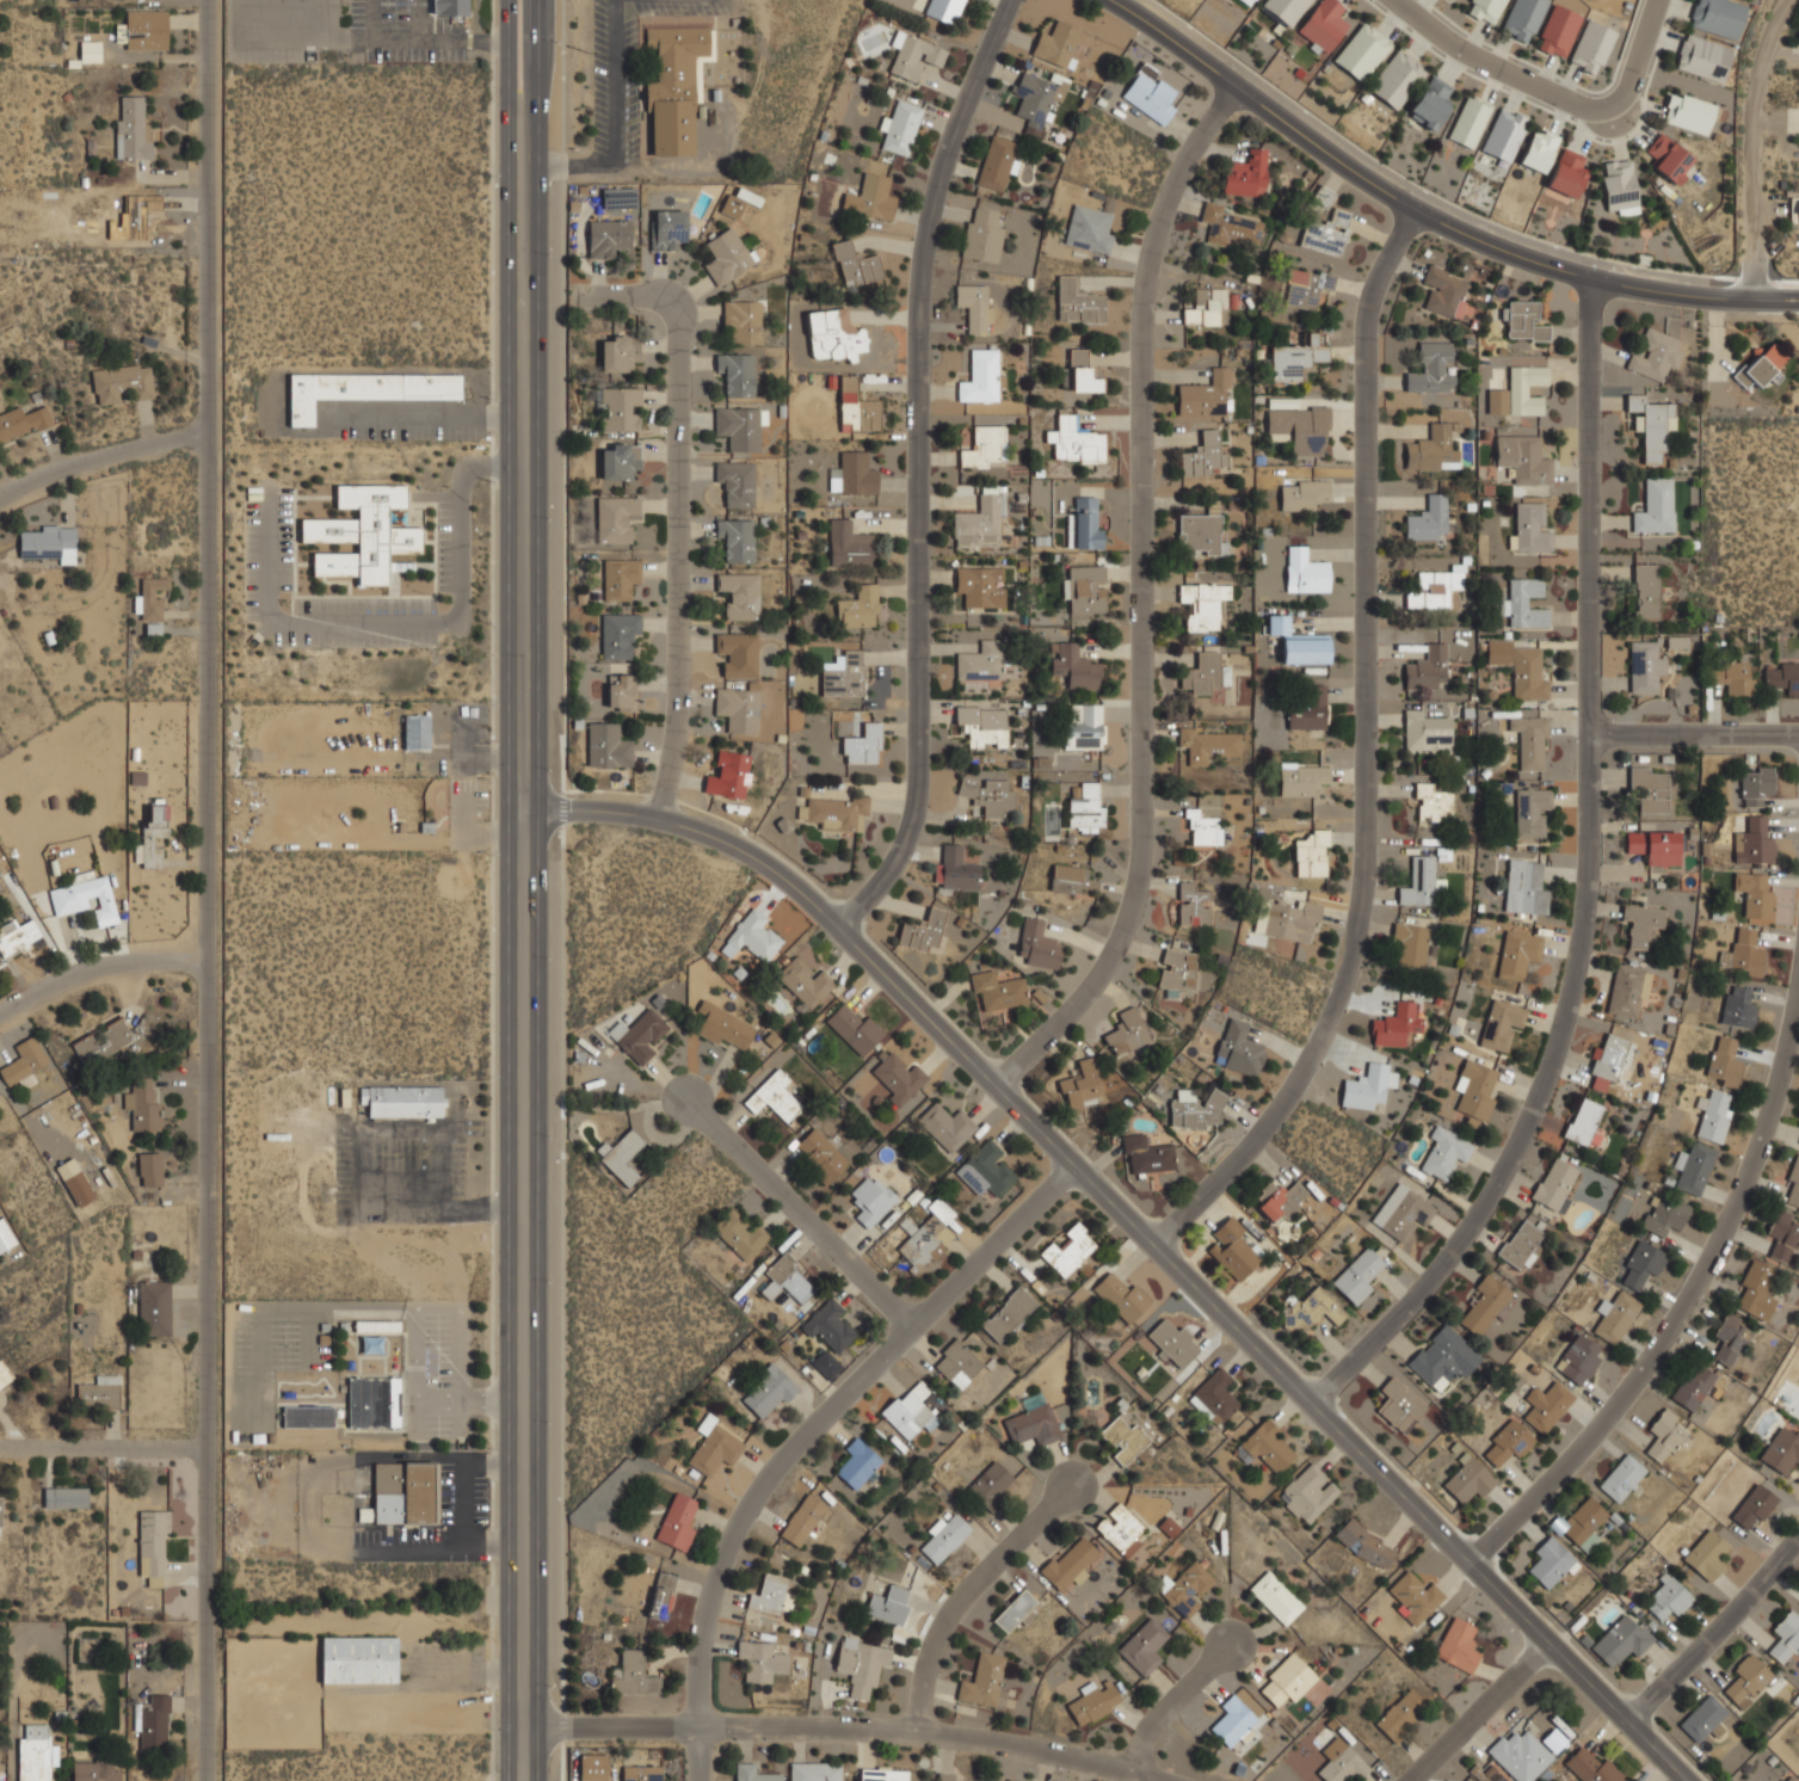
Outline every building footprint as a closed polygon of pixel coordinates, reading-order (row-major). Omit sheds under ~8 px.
[(470,0),(433,0),(433,16),(470,16),(470,0)] [(951,24),(960,0),(928,0),(923,14),(951,24)] [(1259,6),(1290,27),(1311,0),(1264,0),(1259,6)] [(1347,6),(1337,0),(1317,0),(1294,36),(1326,56),(1348,24),(1338,18),(1347,6)] [(1492,25),(1505,0),(1469,0),(1464,12),(1492,25)] [(1528,43),(1547,0),(1513,0),(1499,30),(1528,43)] [(1746,2),(1738,0),(1693,0),(1686,26),(1737,39),(1746,2)] [(1535,48),(1565,57),(1581,13),(1551,2),(1535,48)] [(167,49),(167,8),(127,8),(127,23),(117,23),(117,38),(125,38),(125,49),(167,49)] [(1040,29),(1030,53),(1065,68),(1082,29),(1058,18),(1051,33),(1040,29)] [(1616,30),(1585,18),(1566,64),(1597,76),(1616,30)] [(1391,42),(1360,20),(1332,61),(1362,82),(1391,42)] [(643,23),(645,48),(655,48),(657,79),(648,79),(648,155),(694,155),(692,58),(713,58),(713,23),(643,23)] [(917,82),(924,61),(939,67),(947,47),(894,30),(889,45),(897,48),(889,73),(917,82)] [(1723,82),(1732,45),(1682,32),(1672,69),(1723,82)] [(1427,69),(1397,47),(1366,87),(1396,110),(1427,69)] [(1162,125),(1176,106),(1167,100),(1175,90),(1140,66),(1120,95),(1162,125)] [(1056,84),(1021,72),(1012,94),(1022,98),(1014,119),(1041,129),(1056,84)] [(1458,90),(1430,74),(1406,113),(1433,130),(1458,90)] [(1715,100),(1666,90),(1659,123),(1707,134),(1715,100)] [(116,158),(152,158),(152,130),(142,130),(142,95),(116,95),(116,158)] [(1473,149),(1491,106),(1465,95),(1447,138),(1473,149)] [(907,156),(922,105),(898,98),(893,113),(883,111),(877,133),(886,135),(881,148),(907,156)] [(1480,149),(1508,162),(1528,119),(1501,106),(1480,149)] [(1560,137),(1534,125),(1517,162),(1542,174),(1560,137)] [(1655,156),(1649,165),(1676,185),(1695,158),(1659,131),(1645,150),(1655,156)] [(1017,142),(990,134),(974,184),(1003,192),(1017,142)] [(1582,166),(1585,156),(1563,146),(1545,185),(1575,198),(1589,170),(1582,166)] [(1222,193),(1264,196),(1267,148),(1249,148),(1247,161),(1224,160),(1222,193)] [(1633,156),(1601,161),(1609,216),(1641,212),(1633,156)] [(889,175),(862,171),(857,195),(843,191),(839,210),(892,221),(897,196),(886,193),(889,175)] [(1333,193),(1319,184),(1310,198),(1324,209),(1333,193)] [(600,208),(635,208),(635,186),(600,186),(600,208)] [(717,211),(738,221),(746,202),(757,207),(762,197),(738,186),(734,196),(727,192),(717,211)] [(160,209),(160,195),(119,195),(119,227),(124,227),(124,239),(144,239),(143,210),(160,209)] [(1788,199),(1789,222),(1798,222),(1798,199),(1788,199)] [(1258,244),(1264,216),(1202,203),(1199,222),(1208,224),(1205,242),(1226,246),(1228,238),(1258,244)] [(1107,253),(1115,212),(1071,204),(1064,245),(1107,253)] [(1004,223),(996,222),(998,210),(968,205),(960,257),(998,263),(1004,223)] [(1298,247),(1339,257),(1350,212),(1331,208),(1326,224),(1304,218),(1298,247)] [(685,238),(685,209),(649,209),(649,251),(674,251),(674,238),(685,238)] [(630,218),(587,218),(587,258),(617,258),(617,247),(630,247),(630,218)] [(701,263),(716,286),(754,263),(731,224),(702,242),(710,255),(701,263)] [(832,242),(842,286),(882,278),(876,253),(856,257),(852,238),(832,242)] [(1423,308),(1456,319),(1472,278),(1428,263),(1421,283),(1431,286),(1423,308)] [(1335,275),(1287,265),(1280,303),(1314,310),(1318,288),(1331,290),(1335,275)] [(1056,321),(1104,321),(1104,295),(1078,295),(1078,273),(1056,273),(1056,321)] [(967,333),(990,333),(990,284),(954,284),(954,308),(967,308),(967,333)] [(1182,325),(1225,325),(1225,286),(1193,286),(1193,303),(1182,303),(1182,325)] [(760,343),(760,298),(721,298),(721,331),(733,331),(733,343),(760,343)] [(1501,300),(1501,322),(1507,322),(1507,339),(1548,340),(1548,325),(1536,325),(1538,301),(1501,300)] [(806,310),(811,360),(856,357),(856,351),(867,351),(865,327),(851,328),(849,307),(806,310)] [(1683,339),(1640,326),(1626,369),(1658,380),(1663,368),(1672,371),(1683,339)] [(1269,381),(1299,381),(1299,364),(1326,365),(1327,345),(1314,345),(1314,333),(1306,333),(1306,345),(1270,344),(1269,381)] [(600,372),(629,372),(629,362),(639,362),(639,334),(600,334),(600,372)] [(1405,392),(1453,392),(1453,340),(1416,340),(1416,368),(1405,368),(1405,392)] [(1757,387),(1787,358),(1769,340),(1732,376),(1744,389),(1752,382),(1757,387)] [(997,349),(969,349),(969,376),(956,376),(956,401),(997,401),(997,349)] [(1101,365),(1089,365),(1089,349),(1070,349),(1070,393),(1101,393),(1101,365)] [(727,395),(752,395),(753,352),(715,352),(715,374),(727,374),(727,395)] [(91,369),(94,405),(125,401),(125,400),(154,398),(150,363),(91,369)] [(1177,418),(1230,418),(1230,365),(1210,365),(1210,381),(1176,382),(1177,418)] [(1486,414),(1545,414),(1545,395),(1530,395),(1532,384),(1547,386),(1547,365),(1509,365),(1508,389),(1487,389),(1486,414)] [(461,374),(287,374),(287,426),(314,426),(314,399),(461,399),(461,374)] [(856,375),(839,375),(838,430),(880,430),(880,400),(856,400),(856,375)] [(600,387),(600,431),(640,431),(640,387),(600,387)] [(1640,463),(1664,463),(1664,436),(1675,436),(1675,402),(1645,402),(1645,394),(1626,394),(1626,411),(1640,411),(1640,463)] [(1265,440),(1289,440),(1289,457),(1329,457),(1329,407),(1295,407),(1295,399),(1265,399),(1265,440)] [(53,424),(45,405),(21,414),(19,406),(0,413),(0,444),(53,424)] [(764,406),(714,407),(714,436),(727,436),(727,452),(757,451),(757,427),(764,427),(764,406)] [(1103,461),(1103,430),(1077,430),(1077,412),(1056,413),(1056,429),(1046,429),(1046,445),(1054,445),(1054,461),(1103,461)] [(1404,470),(1454,470),(1455,421),(1429,420),(1429,435),(1416,435),(1416,443),(1404,443),(1404,470)] [(1004,424),(971,424),(971,451),(959,451),(959,464),(1004,464),(1004,424)] [(1179,449),(1179,476),(1214,476),(1214,466),(1225,466),(1225,450),(1218,450),(1218,427),(1201,429),(1201,449),(1179,449)] [(1540,435),(1495,435),(1495,468),(1510,468),(1510,483),(1552,483),(1552,457),(1540,457),(1540,435)] [(600,479),(627,479),(627,467),(639,467),(639,443),(600,443),(600,479)] [(876,494),(877,462),(867,462),(867,450),(840,449),(840,473),(830,473),(830,493),(876,494)] [(753,461),(715,461),(715,487),(727,487),(727,507),(753,507),(753,461)] [(1631,531),(1674,531),(1674,477),(1644,477),(1644,506),(1631,506),(1631,531)] [(1280,510),(1316,510),(1316,500),(1329,500),(1329,479),(1280,479),(1280,510)] [(312,575),(355,575),(355,585),(388,585),(388,568),(390,568),(390,553),(421,553),(421,526),(389,526),(389,509),(407,509),(407,483),(334,483),(334,507),(357,507),(357,518),(298,518),(298,541),(356,541),(356,551),(312,551),(312,575)] [(951,546),(1000,544),(1000,492),(978,492),(979,507),(951,509),(951,546)] [(1404,538),(1447,540),(1447,493),(1428,493),(1428,506),(1418,506),(1418,516),(1404,516),(1404,538)] [(597,542),(628,542),(628,519),(637,519),(637,495),(597,495),(597,542)] [(1066,549),(1101,549),(1101,495),(1074,495),(1074,510),(1066,510),(1066,549)] [(1551,551),(1551,525),(1540,525),(1540,497),(1520,497),(1520,505),(1509,505),(1509,551),(1551,551)] [(1177,513),(1177,554),(1227,555),(1227,542),(1219,542),(1219,513),(1177,513)] [(753,518),(715,518),(715,537),(728,537),(728,562),(753,562),(753,518)] [(850,518),(828,518),(828,565),(873,565),(873,531),(850,531),(850,518)] [(74,563),(75,525),(19,524),(18,557),(57,557),(57,563),(74,563)] [(1286,592),(1329,592),(1329,557),(1308,557),(1308,544),(1286,544),(1286,592)] [(603,599),(628,599),(628,585),(639,585),(639,557),(603,557),(603,599)] [(1634,620),(1661,620),(1661,562),(1634,562),(1634,620)] [(1104,616),(1104,565),(1067,565),(1067,616),(1104,616)] [(1449,608),(1449,588),(1464,588),(1464,565),(1450,565),(1450,571),(1416,571),(1416,593),(1404,593),(1404,608),(1449,608)] [(954,593),(966,593),(966,609),(1003,609),(1003,566),(954,566),(954,593)] [(758,620),(758,572),(715,573),(715,596),(727,594),(727,620),(758,620)] [(168,590),(168,578),(142,577),(141,594),(135,594),(134,617),(164,617),(164,588),(168,590)] [(1548,627),(1548,603),(1544,603),(1544,578),(1510,578),(1510,599),(1501,599),(1499,614),(1510,614),(1510,625),(1548,627)] [(836,598),(837,627),(876,625),(875,581),(855,581),(856,598),(836,598)] [(1218,631),(1219,599),(1230,599),(1230,583),(1178,581),(1177,605),(1187,605),(1187,630),(1218,631)] [(600,659),(627,659),(627,635),(640,635),(640,612),(600,612),(600,659)] [(1327,664),(1329,635),(1288,634),(1289,615),(1268,615),(1267,635),(1282,635),(1281,663),(1327,664)] [(713,631),(713,654),(725,654),(725,676),(757,677),(758,633),(713,631)] [(1548,700),(1548,676),(1540,676),(1541,647),(1529,647),(1529,640),(1486,639),(1486,665),(1512,665),(1511,700),(1548,700)] [(1003,640),(979,640),(979,652),(954,652),(954,679),(1003,679),(1003,640)] [(1628,694),(1655,694),(1655,678),(1666,678),(1666,653),(1655,653),(1655,640),(1628,640),(1628,694)] [(1077,641),(1051,641),(1051,676),(1062,676),(1062,688),(1099,688),(1099,663),(1088,663),(1088,654),(1077,654),(1077,641)] [(1447,642),(1427,642),(1425,659),(1404,659),(1404,689),(1437,689),(1437,677),(1447,677),(1447,642)] [(821,695),(863,695),(863,648),(842,648),(842,658),(833,658),(833,670),(821,670),(821,695)] [(1218,652),(1193,651),(1193,668),(1179,667),(1179,694),(1225,695),(1226,666),(1216,666),(1218,652)] [(1752,695),(1752,653),(1733,653),(1733,661),(1706,661),(1706,683),(1723,683),(1723,694),(1752,695)] [(1785,685),(1785,696),(1798,696),(1798,661),(1763,661),(1763,685),(1785,685)] [(615,684),(606,684),(606,711),(637,711),(637,674),(615,674),(615,684)] [(1325,683),(1302,683),(1302,703),(1286,703),(1286,729),(1325,729),(1325,683)] [(756,733),(758,688),(714,685),(713,717),(726,719),(725,732),(756,733)] [(1403,750),(1450,750),(1450,701),(1418,701),(1418,710),(1403,710),(1403,750)] [(1062,748),(1101,748),(1101,702),(1062,702),(1062,748)] [(967,731),(967,747),(1006,747),(1006,707),(954,707),(954,731),(967,731)] [(430,713),(402,713),(402,748),(430,748),(430,713)] [(1500,727),(1499,715),(1477,716),(1477,736),(1492,736),(1491,727),(1500,727)] [(1547,716),(1509,716),(1509,729),(1520,729),(1520,770),(1547,770),(1547,716)] [(587,720),(587,766),(630,766),(630,741),(620,741),(620,720),(587,720)] [(880,721),(862,721),(862,735),(842,735),(842,762),(880,762),(880,721)] [(1239,759),(1239,728),(1178,727),(1177,750),(1188,750),(1188,764),(1213,765),(1213,759),(1239,759)] [(752,752),(720,747),(716,772),(704,771),(702,794),(745,800),(752,752)] [(1021,754),(969,754),(969,766),(1021,766),(1021,754)] [(1279,764),(1279,796),(1317,796),(1317,783),(1329,783),(1329,764),(1279,764)] [(1628,789),(1639,789),(1639,813),(1666,813),(1666,766),(1628,766),(1628,789)] [(1774,766),(1743,766),(1743,777),(1731,777),(1731,791),(1743,791),(1743,806),(1762,806),(1762,793),(1774,793),(1774,766)] [(1014,789),(1008,789),(1008,779),(959,777),(957,796),(972,796),(972,813),(1012,815),(1014,789)] [(1067,831),(1103,831),(1103,782),(1079,782),(1079,793),(1067,793),(1067,831)] [(1415,820),(1450,820),(1450,783),(1415,783),(1415,820)] [(1514,837),(1540,837),(1540,813),(1551,813),(1551,788),(1514,788),(1514,837)] [(796,820),(819,820),(819,830),(860,831),(860,819),(867,819),(868,799),(808,796),(807,805),(796,805),(796,820)] [(168,803),(144,803),(144,844),(134,843),(134,865),(160,865),(160,837),(168,837),(168,803)] [(1221,844),(1221,808),(1185,808),(1185,844),(1221,844)] [(1735,862),(1773,862),(1773,837),(1763,837),(1763,814),(1746,814),(1746,827),(1735,827),(1735,862)] [(1293,828),(1293,875),(1327,875),(1327,828),(1293,828)] [(1645,867),(1678,867),(1678,830),(1643,830),(1643,831),(1626,831),(1626,852),(1645,852),(1645,867)] [(941,888),(979,888),(979,858),(965,858),(965,844),(941,844),(941,888)] [(1397,904),(1434,904),(1435,855),(1410,855),(1409,882),(1397,882),(1397,904)] [(1504,911),(1546,913),(1547,888),(1538,887),(1539,861),(1507,858),(1504,911)] [(1096,894),(1097,880),(1086,879),(1086,865),(1052,864),(1051,892),(1096,894)] [(54,914),(88,907),(86,899),(96,896),(99,908),(92,910),(96,924),(105,923),(107,932),(119,930),(107,875),(93,877),(92,869),(69,874),(72,885),(49,889),(54,914)] [(1772,883),(1766,883),(1766,871),(1735,871),(1733,894),(1745,894),(1744,918),(1770,918),(1772,883)] [(1208,925),(1208,889),(1195,889),(1195,880),(1177,880),(1177,925),(1208,925)] [(1257,901),(1252,932),(1313,942),(1320,902),(1296,899),(1295,907),(1257,901)] [(1629,949),(1646,949),(1647,930),(1662,931),(1663,907),(1622,904),(1621,922),(1632,922),(1629,949)] [(895,943),(935,954),(945,910),(929,905),(923,926),(901,920),(895,943)] [(765,963),(782,938),(772,931),(777,925),(748,906),(717,949),(729,957),(738,945),(765,963)] [(1058,969),(1062,938),(1043,935),(1046,919),(1023,916),(1016,957),(1024,959),(1023,963),(1058,969)] [(1399,945),(1397,965),(1424,968),(1430,926),(1393,922),(1390,944),(1399,945)] [(37,948),(37,923),(0,923),(0,948),(37,948)] [(1762,978),(1764,948),(1755,947),(1756,928),(1733,925),(1731,950),(1719,949),(1718,965),(1736,966),(1736,974),(1762,978)] [(1542,935),(1503,929),(1496,978),(1522,981),(1526,957),(1539,960),(1542,935)] [(1195,951),(1162,949),(1159,988),(1193,990),(1195,951)] [(836,984),(819,967),(811,975),(791,957),(774,975),(809,1010),(836,984)] [(1650,968),(1613,963),(1606,1013),(1643,1018),(1650,968)] [(1024,978),(996,981),(994,966),(969,969),(975,1012),(1028,1004),(1024,978)] [(1757,1003),(1746,1000),(1749,987),(1727,982),(1718,1023),(1751,1030),(1757,1003)] [(1478,1044),(1502,1050),(1508,1028),(1521,1030),(1527,1006),(1490,997),(1478,1044)] [(1369,1043),(1405,1047),(1406,1035),(1421,1036),(1423,1013),(1415,1012),(1416,1002),(1396,1000),(1394,1013),(1384,1012),(1382,1019),(1370,1018),(1369,1043)] [(717,1044),(721,1037),(745,1049),(756,1025),(709,1003),(695,1034),(717,1044)] [(883,1033),(867,1016),(860,1022),(840,1003),(823,1021),(860,1056),(883,1033)] [(1150,1040),(1133,1004),(1116,1012),(1121,1024),(1102,1034),(1113,1058),(1150,1040)] [(605,1031),(636,1067),(655,1052),(647,1042),(666,1025),(649,1007),(628,1025),(621,1018),(605,1031)] [(1265,1044),(1245,1039),(1249,1023),(1227,1016),(1213,1064),(1256,1077),(1265,1044)] [(133,1041),(121,1017),(70,1042),(82,1066),(133,1041)] [(1627,1039),(1601,1031),(1589,1073),(1591,1074),(1588,1086),(1612,1093),(1627,1039)] [(1736,1089),(1744,1055),(1735,1053),(1738,1040),(1715,1034),(1702,1080),(1736,1089)] [(5,1086),(18,1080),(21,1089),(35,1083),(29,1071),(47,1062),(33,1035),(12,1044),(18,1058),(0,1067),(0,1076),(5,1086)] [(865,1077),(902,1104),(924,1077),(886,1049),(865,1077)] [(1455,1110),(1465,1114),(1461,1124),(1480,1132),(1501,1070),(1464,1058),(1456,1080),(1465,1083),(1455,1110)] [(1092,1060),(1077,1064),(1079,1076),(1058,1080),(1065,1111),(1102,1102),(1092,1060)] [(1382,1103),(1388,1065),(1363,1060),(1359,1083),(1343,1080),(1338,1105),(1368,1111),(1370,1101),(1382,1103)] [(752,1113),(762,1103),(784,1124),(801,1107),(782,1089),(790,1079),(776,1066),(743,1103),(752,1113)] [(123,1109),(131,1109),(131,1130),(159,1130),(160,1077),(131,1077),(131,1091),(123,1091),(123,1109)] [(1205,1129),(1205,1123),(1221,1123),(1222,1085),(1199,1084),(1199,1089),(1170,1087),(1169,1128),(1205,1129)] [(444,1085),(358,1085),(358,1105),(368,1105),(368,1117),(443,1117),(444,1085)] [(1694,1109),(1703,1111),(1698,1138),(1723,1144),(1733,1095),(1711,1089),(1708,1099),(1696,1097),(1694,1109)] [(1561,1136),(1588,1147),(1603,1105),(1578,1095),(1561,1136)] [(976,1124),(959,1108),(950,1116),(934,1101),(913,1122),(950,1154),(976,1124)] [(1416,1169),(1442,1181),(1455,1157),(1465,1161),(1473,1146),(1436,1123),(1429,1136),(1435,1140),(1416,1169)] [(827,1183),(849,1160),(813,1126),(791,1147),(827,1183)] [(628,1188),(639,1176),(626,1161),(645,1142),(630,1127),(612,1145),(606,1139),(600,1146),(593,1153),(628,1188)] [(1147,1144),(1146,1133),(1122,1134),(1123,1172),(1175,1170),(1173,1142),(1147,1144)] [(951,1171),(978,1196),(987,1188),(997,1196),(1015,1178),(997,1159),(1004,1152),(987,1135),(951,1171)] [(1699,1197),(1715,1148),(1694,1141),(1690,1152),(1678,1148),(1671,1171),(1678,1173),(1674,1188),(1699,1197)] [(161,1152),(138,1152),(138,1185),(161,1185),(161,1152)] [(1798,1208),(1798,1153),(1795,1152),(1779,1202),(1798,1208)] [(1559,1213),(1579,1170),(1550,1156),(1529,1198),(1559,1213)] [(62,1179),(78,1208),(96,1197),(79,1169),(62,1179)] [(848,1195),(860,1207),(852,1215),(867,1230),(897,1198),(869,1172),(848,1195)] [(1273,1221),(1280,1214),(1284,1219),(1308,1195),(1294,1179),(1284,1190),(1273,1178),(1251,1198),(1273,1221)] [(1413,1220),(1424,1227),(1436,1207),(1397,1181),(1369,1221),(1399,1241),(1413,1220)] [(1663,1237),(1668,1226),(1678,1231),(1690,1207),(1656,1191),(1639,1226),(1663,1237)] [(710,1227),(744,1262),(766,1239),(733,1206),(710,1227)] [(1778,1207),(1764,1235),(1774,1239),(1768,1256),(1786,1263),(1793,1245),(1798,1248),(1798,1223),(1798,1222),(1798,1219),(1798,1216),(1778,1207)] [(912,1231),(894,1250),(918,1272),(955,1235),(931,1213),(913,1232),(912,1231)] [(1209,1233),(1216,1240),(1206,1250),(1236,1282),(1259,1261),(1238,1238),(1245,1231),(1230,1214),(1209,1233)] [(1518,1270),(1546,1234),(1522,1216),(1495,1252),(1518,1270)] [(0,1218),(0,1251),(16,1241),(0,1218)] [(1059,1237),(1056,1234),(1037,1253),(1062,1278),(1097,1244),(1074,1220),(1059,1237)] [(1656,1276),(1668,1252),(1637,1237),(1616,1281),(1637,1290),(1646,1271),(1656,1276)] [(1330,1282),(1354,1306),(1373,1287),(1364,1280),(1382,1262),(1367,1245),(1330,1282)] [(763,1271),(799,1306),(818,1286),(782,1251),(763,1271)] [(1776,1267),(1751,1256),(1735,1293),(1743,1296),(1737,1308),(1766,1321),(1776,1298),(1764,1293),(1776,1267)] [(1130,1327),(1152,1306),(1111,1267),(1090,1288),(1130,1327)] [(1479,1338),(1514,1288),(1489,1271),(1455,1321),(1479,1338)] [(171,1280),(137,1280),(137,1335),(171,1335),(171,1280)] [(1336,1325),(1347,1314),(1314,1282),(1280,1317),(1299,1336),(1323,1312),(1336,1325)] [(1036,1304),(1017,1286),(978,1324),(997,1343),(1036,1304)] [(1591,1332),(1614,1346),(1641,1304),(1620,1289),(1612,1302),(1603,1296),(1594,1311),(1602,1317),(1591,1332)] [(855,1333),(837,1318),(844,1309),(828,1295),(801,1325),(834,1355),(855,1333)] [(1712,1357),(1731,1368),(1754,1326),(1725,1311),(1711,1337),(1720,1342),(1712,1357)] [(1145,1336),(1178,1369),(1201,1348),(1166,1313),(1145,1336)] [(1404,1363),(1436,1394),(1458,1373),(1462,1378),(1481,1358),(1444,1321),(1404,1363)] [(1552,1367),(1581,1387),(1601,1360),(1592,1355),(1600,1345),(1578,1331),(1552,1367)] [(984,1364),(955,1337),(930,1362),(959,1389),(984,1364)] [(828,1381),(843,1367),(824,1348),(809,1363),(828,1381)] [(0,1360),(0,1388),(13,1379),(0,1360)] [(797,1388),(771,1362),(737,1397),(763,1422),(797,1388)] [(1717,1374),(1701,1364),(1695,1374),(1687,1369),(1668,1398),(1692,1412),(1717,1374)] [(1185,1398),(1215,1428),(1239,1403),(1226,1389),(1234,1381),(1219,1366),(1185,1398)] [(76,1383),(76,1406),(118,1406),(118,1374),(94,1374),(94,1383),(76,1383)] [(1374,1411),(1401,1436),(1428,1407),(1391,1374),(1376,1391),(1385,1399),(1374,1411)] [(910,1443),(936,1416),(920,1401),(931,1391),(916,1375),(879,1413),(910,1443)] [(346,1376),(346,1428),(400,1428),(400,1376),(346,1376)] [(1522,1399),(1530,1407),(1522,1417),(1542,1435),(1576,1397),(1555,1379),(1546,1389),(1536,1382),(1522,1399)] [(1002,1418),(1010,1443),(1035,1435),(1039,1446),(1061,1437),(1048,1401),(1002,1418)] [(332,1428),(332,1405),(282,1405),(282,1428),(332,1428)] [(1644,1449),(1658,1463),(1689,1432),(1664,1409),(1645,1428),(1656,1438),(1644,1449)] [(1147,1441),(1119,1412),(1097,1434),(1115,1450),(1110,1455),(1122,1466),(1147,1441)] [(1273,1478),(1299,1449),(1263,1417),(1238,1446),(1273,1478)] [(1517,1459),(1535,1441),(1511,1417),(1478,1452),(1493,1467),(1510,1452),(1517,1459)] [(731,1466),(745,1443),(713,1422),(685,1462),(706,1477),(719,1458),(731,1466)] [(1774,1480),(1787,1460),(1798,1467),(1798,1432),(1782,1422),(1754,1467),(1774,1480)] [(848,1460),(836,1472),(854,1490),(882,1461),(856,1436),(840,1453),(848,1460)] [(1616,1503),(1646,1471),(1626,1452),(1596,1484),(1616,1503)] [(1459,1503),(1470,1492),(1478,1500),(1497,1480),(1470,1453),(1440,1484),(1459,1503)] [(987,1509),(1016,1480),(993,1459),(966,1487),(987,1509)] [(1275,1496),(1306,1526),(1341,1491),(1310,1460),(1275,1496)] [(436,1524),(436,1461),(372,1461),(372,1508),(357,1508),(356,1523),(436,1524)] [(1751,1534),(1779,1497),(1756,1480),(1730,1517),(1751,1534)] [(87,1508),(87,1486),(43,1486),(43,1508),(87,1508)] [(797,1547),(826,1503),(807,1490),(778,1535),(797,1547)] [(696,1500),(673,1491),(653,1539),(684,1552),(695,1528),(685,1524),(696,1500)] [(1583,1552),(1597,1537),(1590,1530),(1607,1514),(1588,1495),(1557,1526),(1583,1552)] [(1092,1527),(1120,1553),(1145,1527),(1117,1500),(1092,1527)] [(137,1509),(137,1576),(148,1576),(148,1586),(167,1586),(167,1509),(137,1509)] [(947,1522),(939,1515),(922,1533),(929,1540),(919,1549),(935,1565),(972,1529),(955,1512),(947,1522)] [(1179,1528),(1166,1516),(1157,1526),(1171,1539),(1179,1528)] [(1381,1572),(1397,1549),(1347,1516),(1332,1537),(1381,1572)] [(1719,1552),(1727,1543),(1709,1526),(1681,1558),(1708,1583),(1729,1560),(1719,1552)] [(1097,1552),(1078,1533),(1040,1573),(1060,1592),(1097,1552)] [(1577,1563),(1550,1534),(1530,1553),(1538,1560),(1527,1571),(1547,1591),(1577,1563)] [(1171,1582),(1164,1574),(1152,1588),(1183,1616),(1216,1582),(1193,1559),(1171,1582)] [(1304,1606),(1267,1569),(1246,1589),(1283,1626),(1304,1606)] [(1413,1628),(1446,1597),(1429,1580),(1423,1588),(1406,1570),(1387,1589),(1399,1601),(1393,1607),(1413,1628)] [(666,1621),(674,1574),(655,1571),(647,1617),(666,1621)] [(746,1606),(788,1615),(793,1594),(784,1591),(788,1577),(765,1572),(759,1595),(748,1592),(746,1606)] [(1675,1616),(1694,1598),(1668,1573),(1640,1601),(1659,1620),(1669,1610),(1675,1616)] [(885,1596),(871,1591),(863,1614),(900,1627),(912,1591),(889,1583),(885,1596)] [(991,1620),(1008,1637),(1040,1604),(1023,1588),(991,1620)] [(1780,1663),(1793,1646),(1798,1651),(1798,1618),(1788,1609),(1770,1631),(1779,1638),(1767,1652),(1780,1663)] [(1635,1657),(1653,1639),(1625,1610),(1589,1647),(1608,1666),(1627,1648),(1635,1657)] [(1471,1674),(1480,1652),(1471,1647),(1479,1628),(1452,1615),(1433,1656),(1471,1674)] [(1115,1650),(1142,1678),(1162,1659),(1152,1651),(1167,1634),(1150,1616),(1115,1650)] [(320,1635),(320,1683),(396,1683),(396,1635),(320,1635)] [(892,1647),(839,1639),(834,1671),(850,1674),(846,1697),(870,1702),(876,1665),(888,1666),(892,1647)] [(772,1683),(772,1670),(785,1670),(787,1654),(774,1654),(774,1641),(737,1640),(735,1662),(745,1662),(745,1682),(772,1683)] [(610,1694),(659,1694),(659,1672),(645,1672),(645,1647),(622,1647),(622,1671),(610,1671),(610,1694)] [(1005,1656),(978,1650),(973,1678),(959,1675),(955,1700),(996,1707),(1005,1656)] [(1317,1677),(1290,1651),(1255,1687),(1275,1707),(1284,1696),(1290,1703),(1317,1677)] [(1741,1709),(1775,1676),(1750,1651),(1731,1669),(1738,1676),(1723,1691),(1741,1709)] [(1122,1702),(1111,1683),(1098,1690),(1092,1681),(1076,1689),(1079,1696),(1065,1703),(1077,1726),(1122,1702)] [(1392,1743),(1429,1707),(1409,1687),(1373,1723),(1392,1743)] [(1219,1707),(1225,1713),(1209,1730),(1227,1748),(1236,1739),(1238,1742),(1259,1719),(1232,1693),(1219,1707)] [(1676,1724),(1694,1743),(1707,1731),(1713,1737),(1724,1727),(1717,1721),(1727,1711),(1708,1693),(1676,1724)] [(134,1702),(134,1750),(171,1750),(172,1694),(142,1694),(142,1702),(134,1702)] [(1556,1755),(1575,1735),(1560,1721),(1542,1741),(1556,1755)] [(48,1765),(57,1767),(57,1743),(45,1743),(45,1725),(21,1725),(21,1734),(17,1734),(17,1780),(48,1780),(48,1765)] [(1526,1728),(1517,1737),(1508,1727),(1485,1751),(1515,1780),(1529,1780),(1554,1757),(1526,1728)] [(1325,1780),(1341,1780),(1350,1771),(1359,1780),(1369,1768),(1344,1743),(1316,1771),(1325,1780)] [(1597,1763),(1579,1744),(1563,1762),(1582,1780),(1618,1780),(1624,1775),(1604,1756),(1597,1763)] [(578,1780),(606,1780),(606,1754),(578,1754),(578,1780)] [(72,1758),(72,1780),(121,1780),(121,1758),(72,1758)] [(781,1774),(757,1774),(757,1762),(735,1762),(735,1780),(781,1780),(781,1774)] [(839,1762),(789,1762),(789,1780),(839,1780),(839,1762)] [(659,1764),(621,1764),(621,1780),(659,1780),(659,1764)] [(860,1768),(859,1780),(906,1780),(906,1768),(860,1768)] [(953,1775),(937,1773),(936,1780),(951,1780),(953,1775)] [(1787,1773),(1778,1780),(1795,1780),(1787,1773)]
